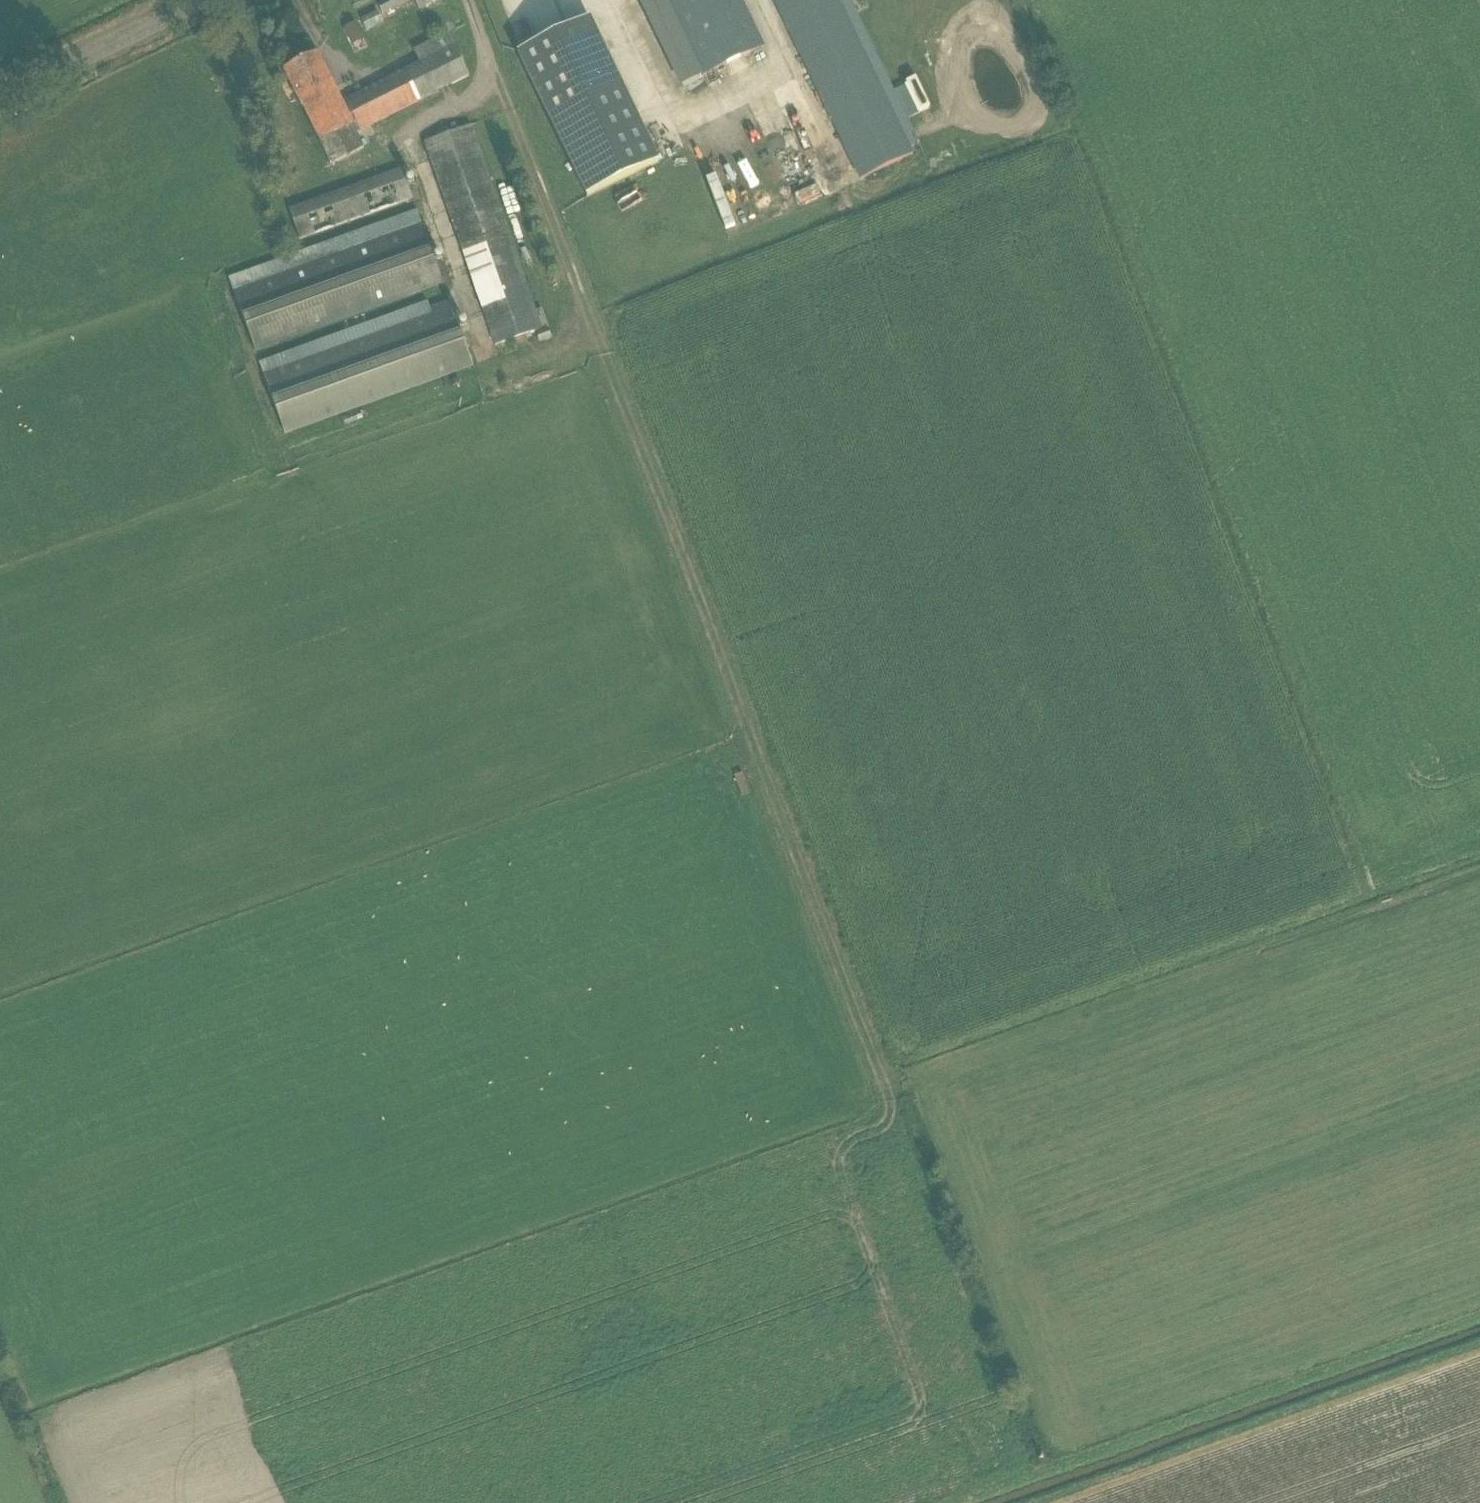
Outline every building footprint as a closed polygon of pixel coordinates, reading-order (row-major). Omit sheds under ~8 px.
[(378,5),(383,16),(415,0),(387,0),(378,5)] [(415,0),(420,11),(442,0),(415,0)] [(742,0),(667,0),(704,76),(764,47),(742,0)] [(859,182),(915,155),(912,148),(919,144),(850,0),(772,0),(859,182)] [(591,19),(517,55),(587,198),(660,162),(591,19)] [(344,29),(352,47),(364,41),(356,24),(344,29)] [(331,166),(364,149),(357,134),(469,77),(447,35),(413,51),(419,63),(342,102),(319,55),(283,72),(331,166)] [(922,80),(898,87),(908,117),(932,110),(922,80)] [(472,127),(423,144),(494,348),(549,329),(542,310),(536,312),(472,127)] [(300,241),(413,201),(402,169),(289,210),(300,241)] [(744,223),(725,173),(710,179),(730,232),(776,215),(768,193),(746,202),(753,220),(744,223)] [(255,353),(443,286),(421,225),(234,293),(255,353)] [(474,368),(447,302),(430,309),(432,316),(264,376),(286,436),(474,368)] [(549,330),(536,334),(539,344),(552,339),(549,330)]
